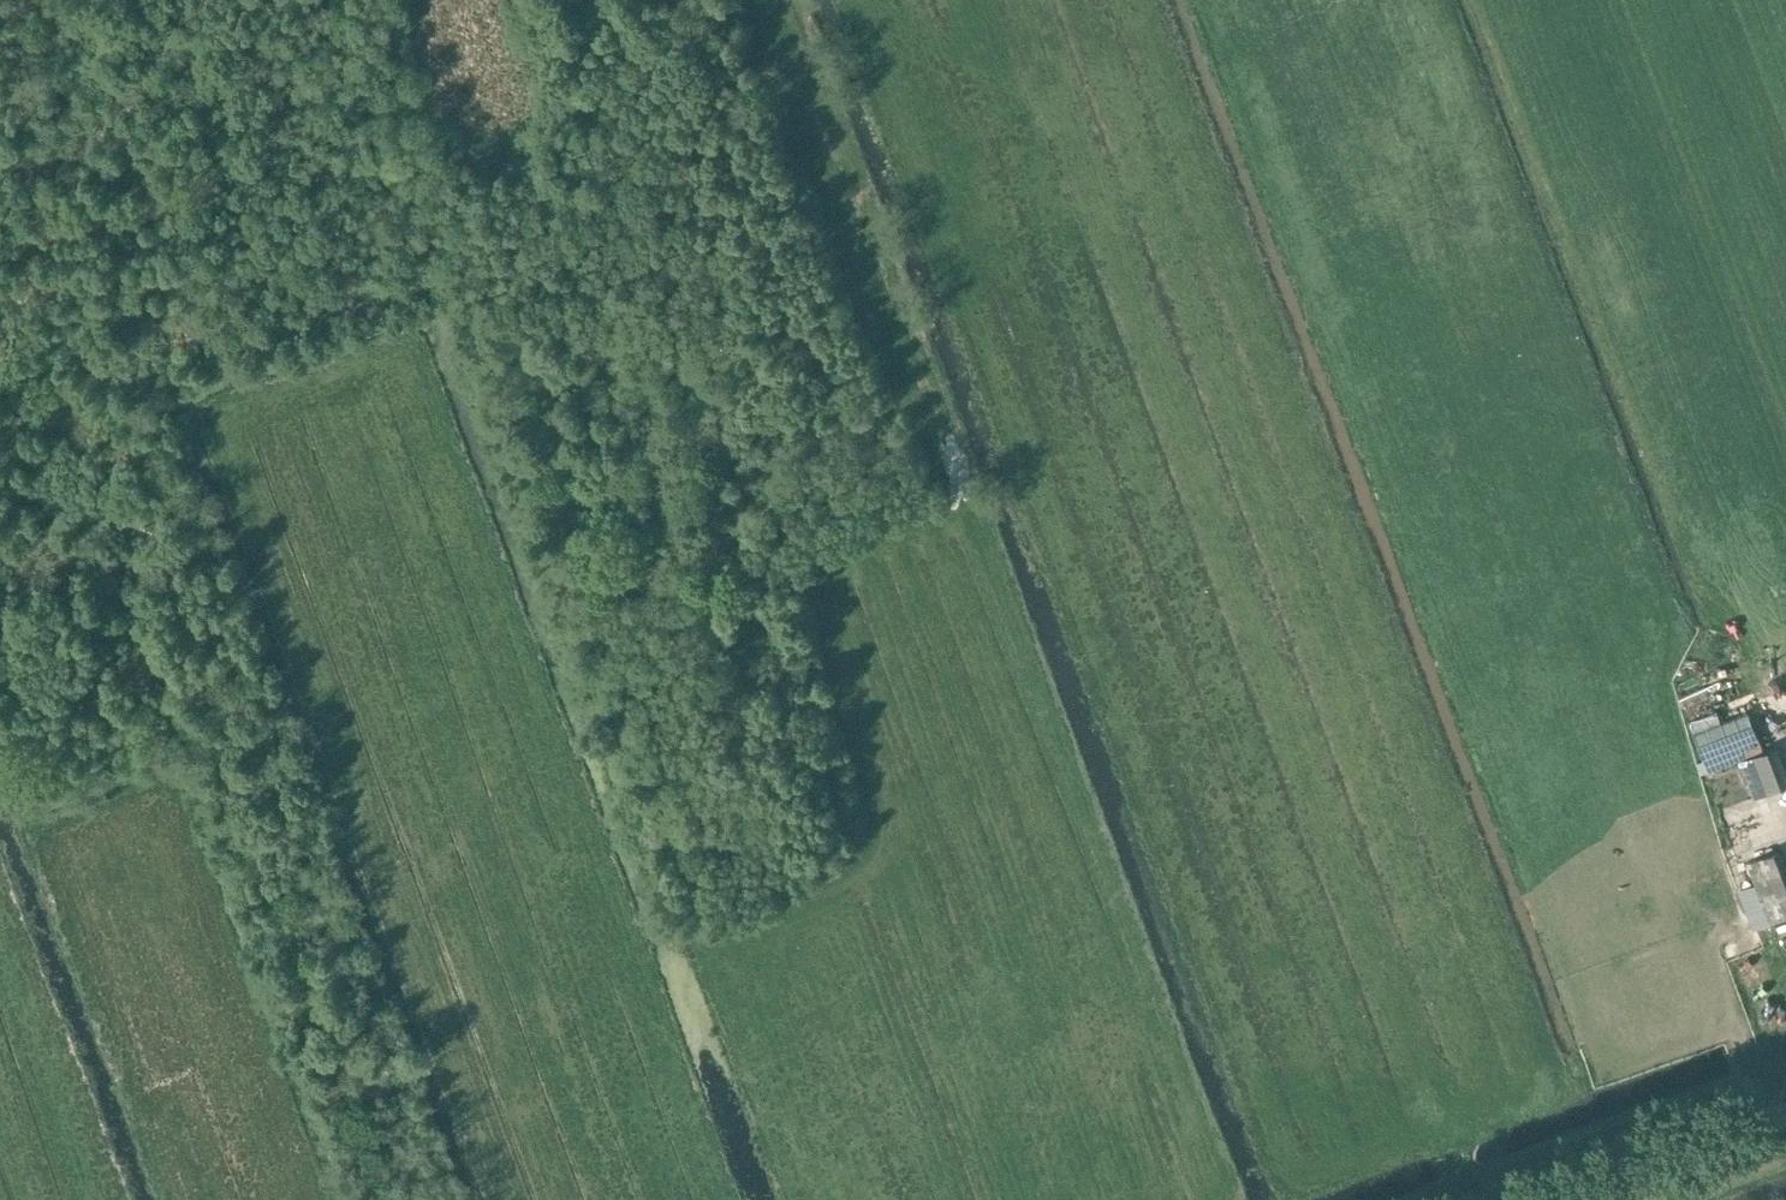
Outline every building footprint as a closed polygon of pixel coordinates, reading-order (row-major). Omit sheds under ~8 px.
[(1785,744),(1785,725),(1773,725),(1774,745),(1785,744)] [(1741,742),(1753,787),(1781,780),(1769,735),(1741,742)] [(1785,917),(1785,865),(1781,851),(1747,863),(1770,923),(1785,917)]
